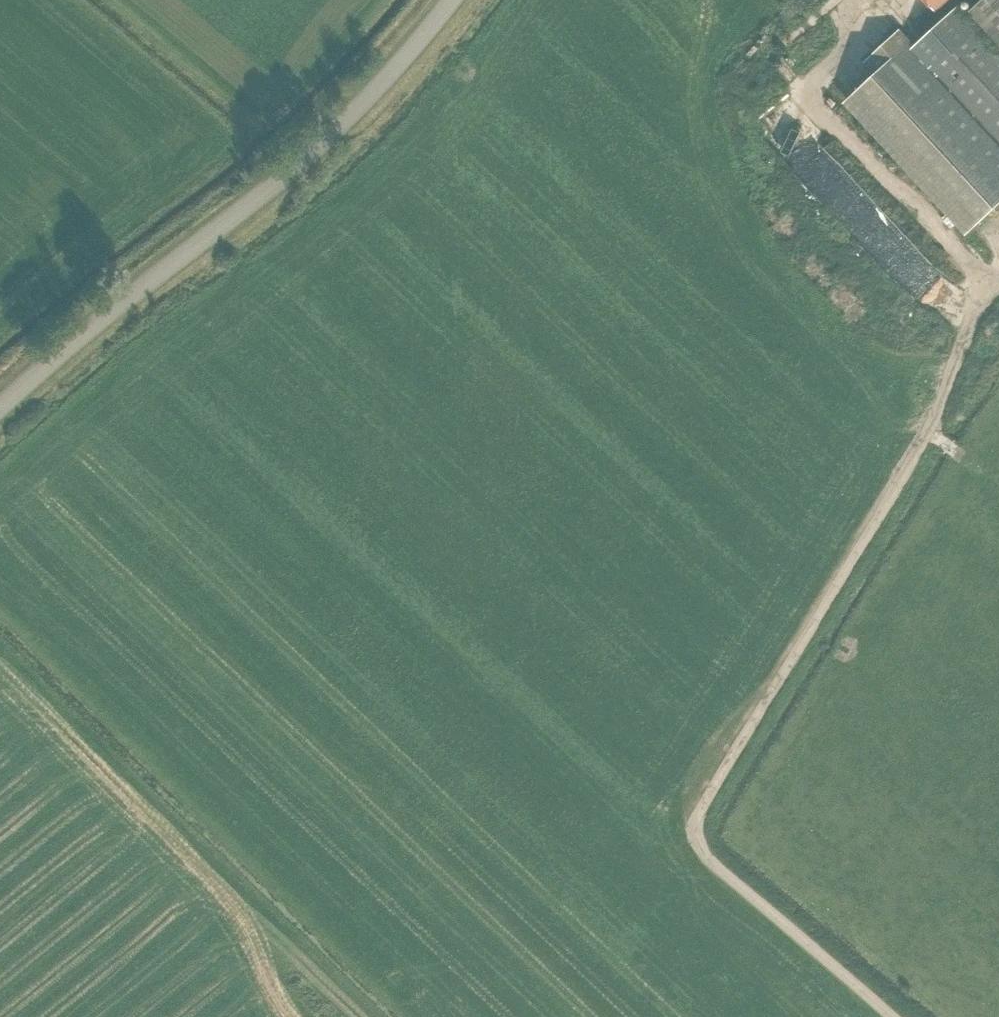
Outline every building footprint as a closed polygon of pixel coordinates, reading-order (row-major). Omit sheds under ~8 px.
[(933,12),(947,0),(922,0),(933,12)] [(968,12),(998,46),(998,0),(982,0),(968,12)] [(954,9),(915,46),(899,29),(863,62),(875,76),(846,103),(966,234),(998,203),(998,58),(954,9)]
